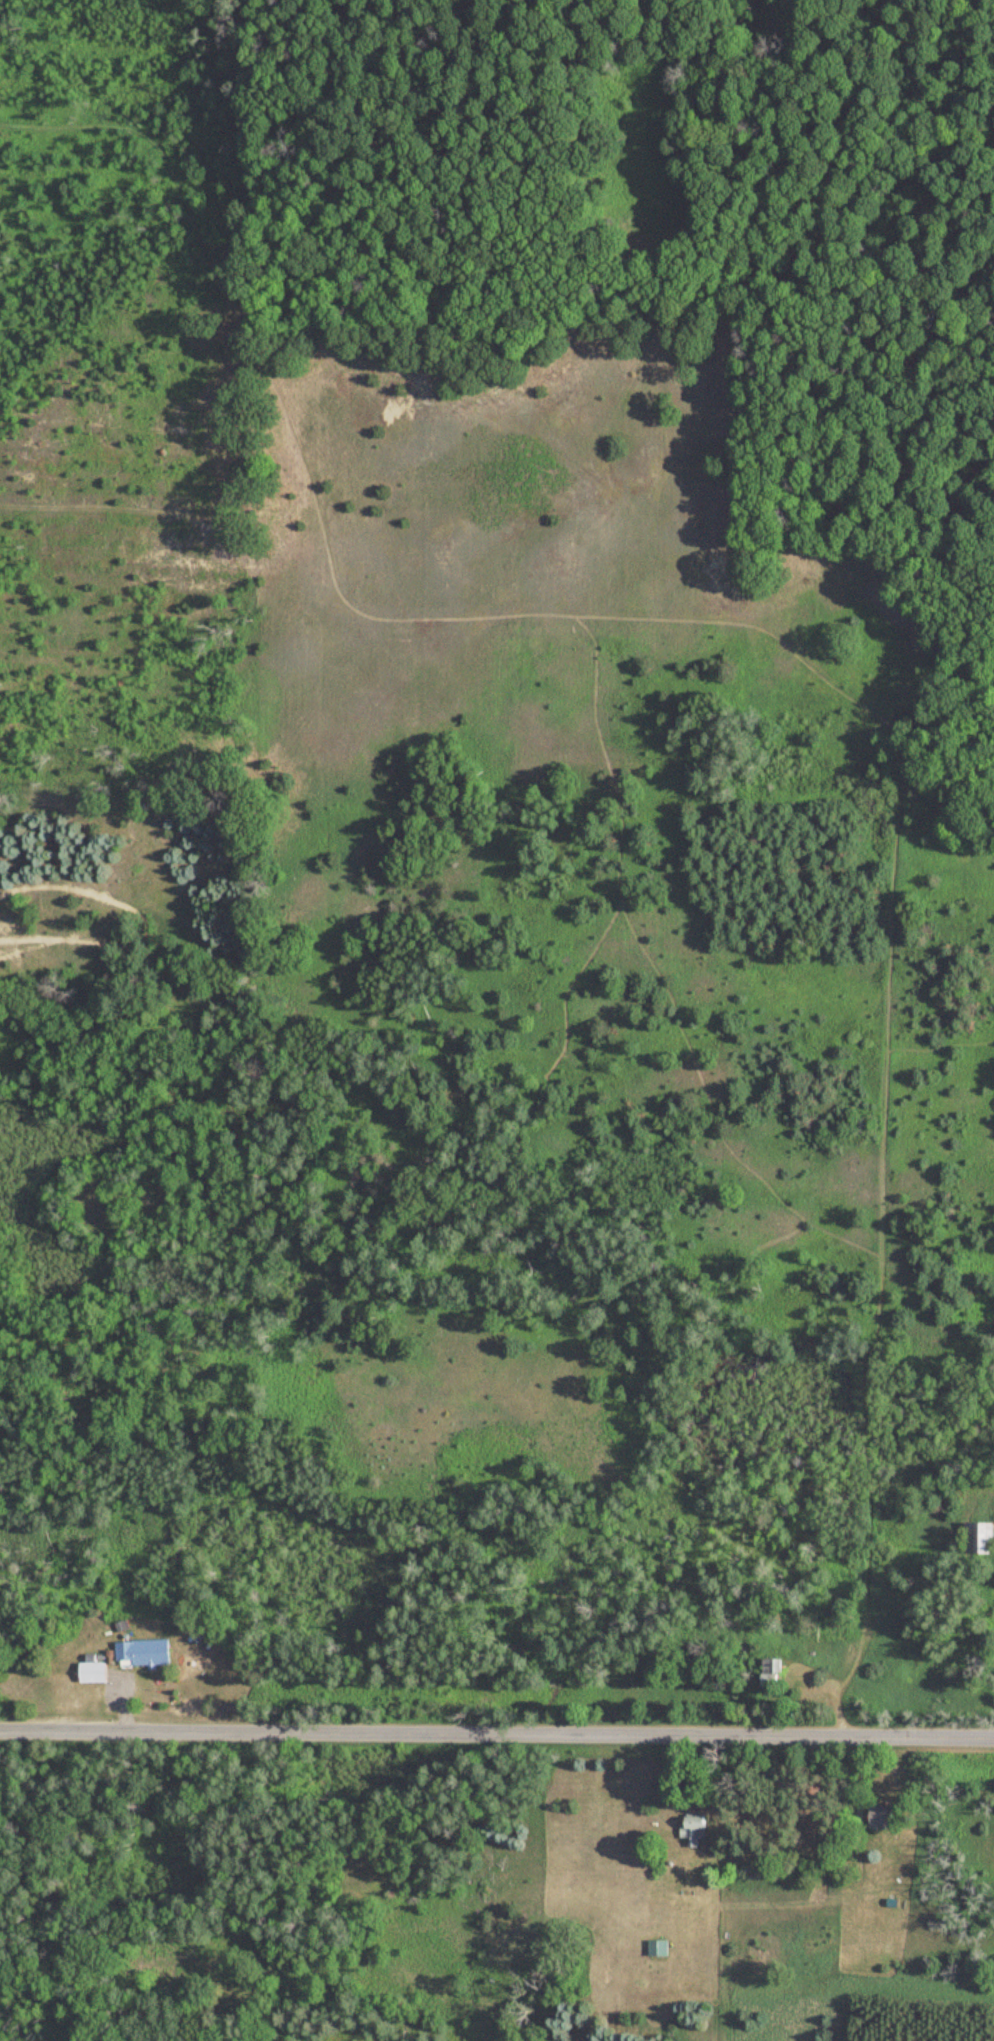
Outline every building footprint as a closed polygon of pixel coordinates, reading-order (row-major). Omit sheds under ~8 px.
[(967,1523),(967,1554),(993,1554),(993,1523),(967,1523)] [(170,1640),(117,1641),(118,1666),(171,1664),(170,1640)] [(107,1683),(107,1662),(95,1662),(95,1655),(89,1655),(89,1662),(81,1662),(81,1683),(107,1683)] [(764,1687),(783,1687),(783,1659),(764,1659),(764,1687)] [(893,1828),(893,1805),(871,1805),(871,1828),(893,1828)] [(706,1840),(706,1814),(687,1814),(687,1827),(682,1827),(682,1839),(689,1839),(689,1848),(699,1848),(699,1840),(706,1840)] [(669,1940),(649,1940),(649,1958),(669,1958),(669,1940)]
